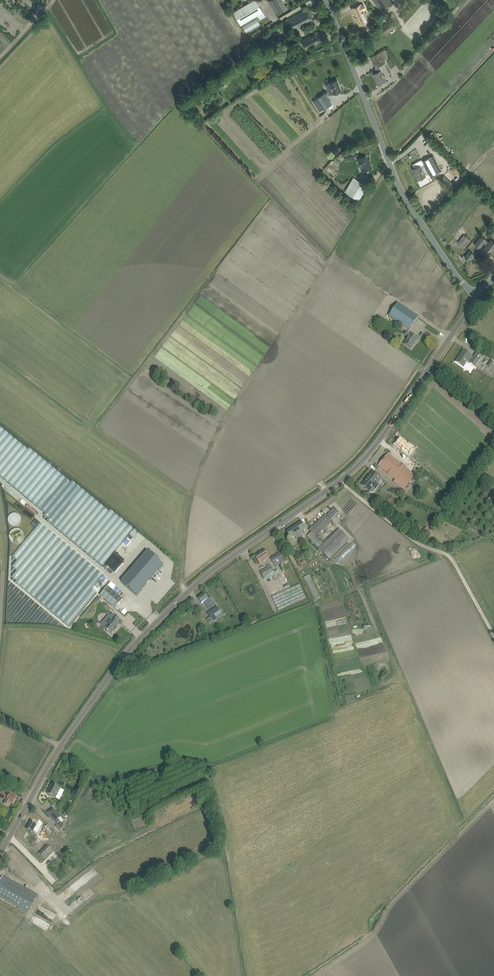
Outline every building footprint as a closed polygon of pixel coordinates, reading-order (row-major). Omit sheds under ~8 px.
[(233,11),(241,25),(258,15),(260,19),(266,16),(256,0),(253,0),(233,11)] [(275,14),(286,8),(281,0),(270,0),(268,1),(275,14)] [(392,0),(372,0),(381,12),(394,4),(392,0)] [(322,10),(319,4),(312,8),(315,14),(322,10)] [(356,17),(360,25),(368,21),(365,14),(366,14),(364,10),(365,9),(363,4),(361,5),(361,4),(357,6),(352,8),(354,12),(355,12),(357,17),(356,17)] [(293,30),(307,22),(311,19),(310,20),(308,17),(311,16),(308,8),(303,11),(287,20),(293,30)] [(379,28),(385,35),(395,27),(390,20),(379,28)] [(321,30),(317,33),(313,35),(313,34),(302,40),(301,40),(305,49),(307,48),(321,41),(326,38),(321,30)] [(383,61),(389,58),(385,50),(370,57),(375,68),(384,63),(383,61)] [(378,72),(373,74),(378,84),(386,80),(381,70),(379,66),(375,68),(377,72),(377,71),(378,72)] [(329,82),(325,84),(328,92),(329,95),(333,94),(337,93),(341,91),(337,79),(332,81),(329,82)] [(323,109),(331,104),(324,93),(316,98),(320,104),(316,107),(319,112),(323,109)] [(352,157),(357,156),(355,150),(350,152),(347,153),(349,158),(352,157)] [(369,164),(366,155),(357,159),(362,171),(372,168),(371,164),(369,164)] [(418,180),(422,177),(425,176),(425,175),(429,173),(430,177),(431,177),(439,172),(431,156),(422,161),(424,164),(420,166),(420,165),(417,167),(412,169),(418,180)] [(443,176),(440,179),(454,192),(456,189),(443,176)] [(345,191),(348,194),(359,200),(367,186),(353,178),(345,191)] [(465,248),(468,244),(471,240),(464,235),(461,238),(458,242),(465,248)] [(493,241),(491,239),(489,242),(486,239),(481,236),(478,241),(475,244),(479,248),(483,243),(486,245),(484,248),(490,253),(493,247),(493,241)] [(464,257),(468,260),(473,254),(469,251),(464,257)] [(389,316),(409,330),(418,317),(398,303),(389,316)] [(403,344),(406,346),(411,349),(415,342),(416,343),(418,339),(414,336),(410,334),(407,332),(405,335),(408,337),(403,344)] [(456,362),(460,364),(463,367),(467,361),(475,366),(483,355),(481,354),(477,351),(473,357),(471,355),(464,350),(456,362)] [(398,444),(394,450),(400,454),(399,455),(406,461),(412,454),(404,448),(404,449),(398,444)] [(388,454),(379,466),(388,474),(389,474),(391,476),(392,477),(406,488),(415,476),(406,468),(405,467),(405,468),(403,466),(402,465),(388,454)] [(373,472),(362,485),(365,488),(365,489),(367,491),(368,490),(371,493),(374,493),(380,485),(377,484),(376,483),(380,478),(377,475),(373,472)] [(333,521),(341,513),(336,508),(328,516),(333,521)] [(311,532),(307,536),(329,559),(349,539),(339,529),(323,544),(316,537),(332,521),(325,514),(309,530),(311,532)] [(36,519),(31,525),(34,528),(39,522),(36,519)] [(306,528),(304,526),(301,522),(286,532),(289,536),(291,539),(295,536),(296,538),(303,534),(302,531),(306,528)] [(269,557),(268,554),(265,550),(255,557),(258,561),(259,563),(269,557)] [(137,595),(163,564),(148,551),(121,581),(137,595)] [(270,558),(273,562),(276,568),(288,561),(282,551),(270,558)] [(264,578),(274,572),(271,567),(261,572),(264,578)] [(311,586),(315,584),(310,572),(306,574),(311,586)] [(299,584),(272,597),(278,611),(306,598),(299,584)] [(108,587),(100,595),(115,609),(123,600),(108,587)] [(210,597),(208,599),(205,594),(198,599),(202,603),(203,602),(209,610),(216,605),(210,597)] [(147,609),(136,600),(134,603),(131,601),(128,606),(134,610),(133,611),(140,616),(143,611),(145,612),(147,609)] [(217,607),(208,613),(213,621),(222,615),(217,607)] [(113,618),(105,628),(107,629),(106,630),(106,631),(107,631),(107,632),(108,632),(109,632),(112,634),(115,630),(115,631),(117,628),(120,624),(117,622),(120,619),(116,616),(115,615),(112,618),(113,618)] [(251,616),(247,618),(251,625),(257,621),(255,617),(253,618),(251,616)] [(92,627),(81,617),(75,625),(86,634),(92,627)] [(60,788),(56,786),(52,784),(47,794),(55,798),(60,788)] [(12,795),(10,794),(9,796),(7,795),(1,791),(0,794),(0,798),(4,800),(5,799),(6,799),(4,804),(8,806),(10,803),(13,804),(17,798),(12,795)] [(50,809),(46,813),(55,822),(60,817),(64,821),(67,818),(63,815),(60,811),(57,813),(52,808),(50,810),(50,809)] [(37,825),(35,824),(30,821),(26,829),(31,831),(32,832),(34,830),(37,832),(39,829),(35,827),(37,825)] [(49,834),(53,830),(48,824),(43,828),(49,834)] [(52,851),(46,845),(39,853),(45,859),(46,858),(52,851)] [(20,858),(15,863),(24,873),(29,868),(20,858)] [(38,895),(6,877),(7,877),(6,876),(5,877),(3,876),(0,881),(0,897),(28,913),(38,895)]
